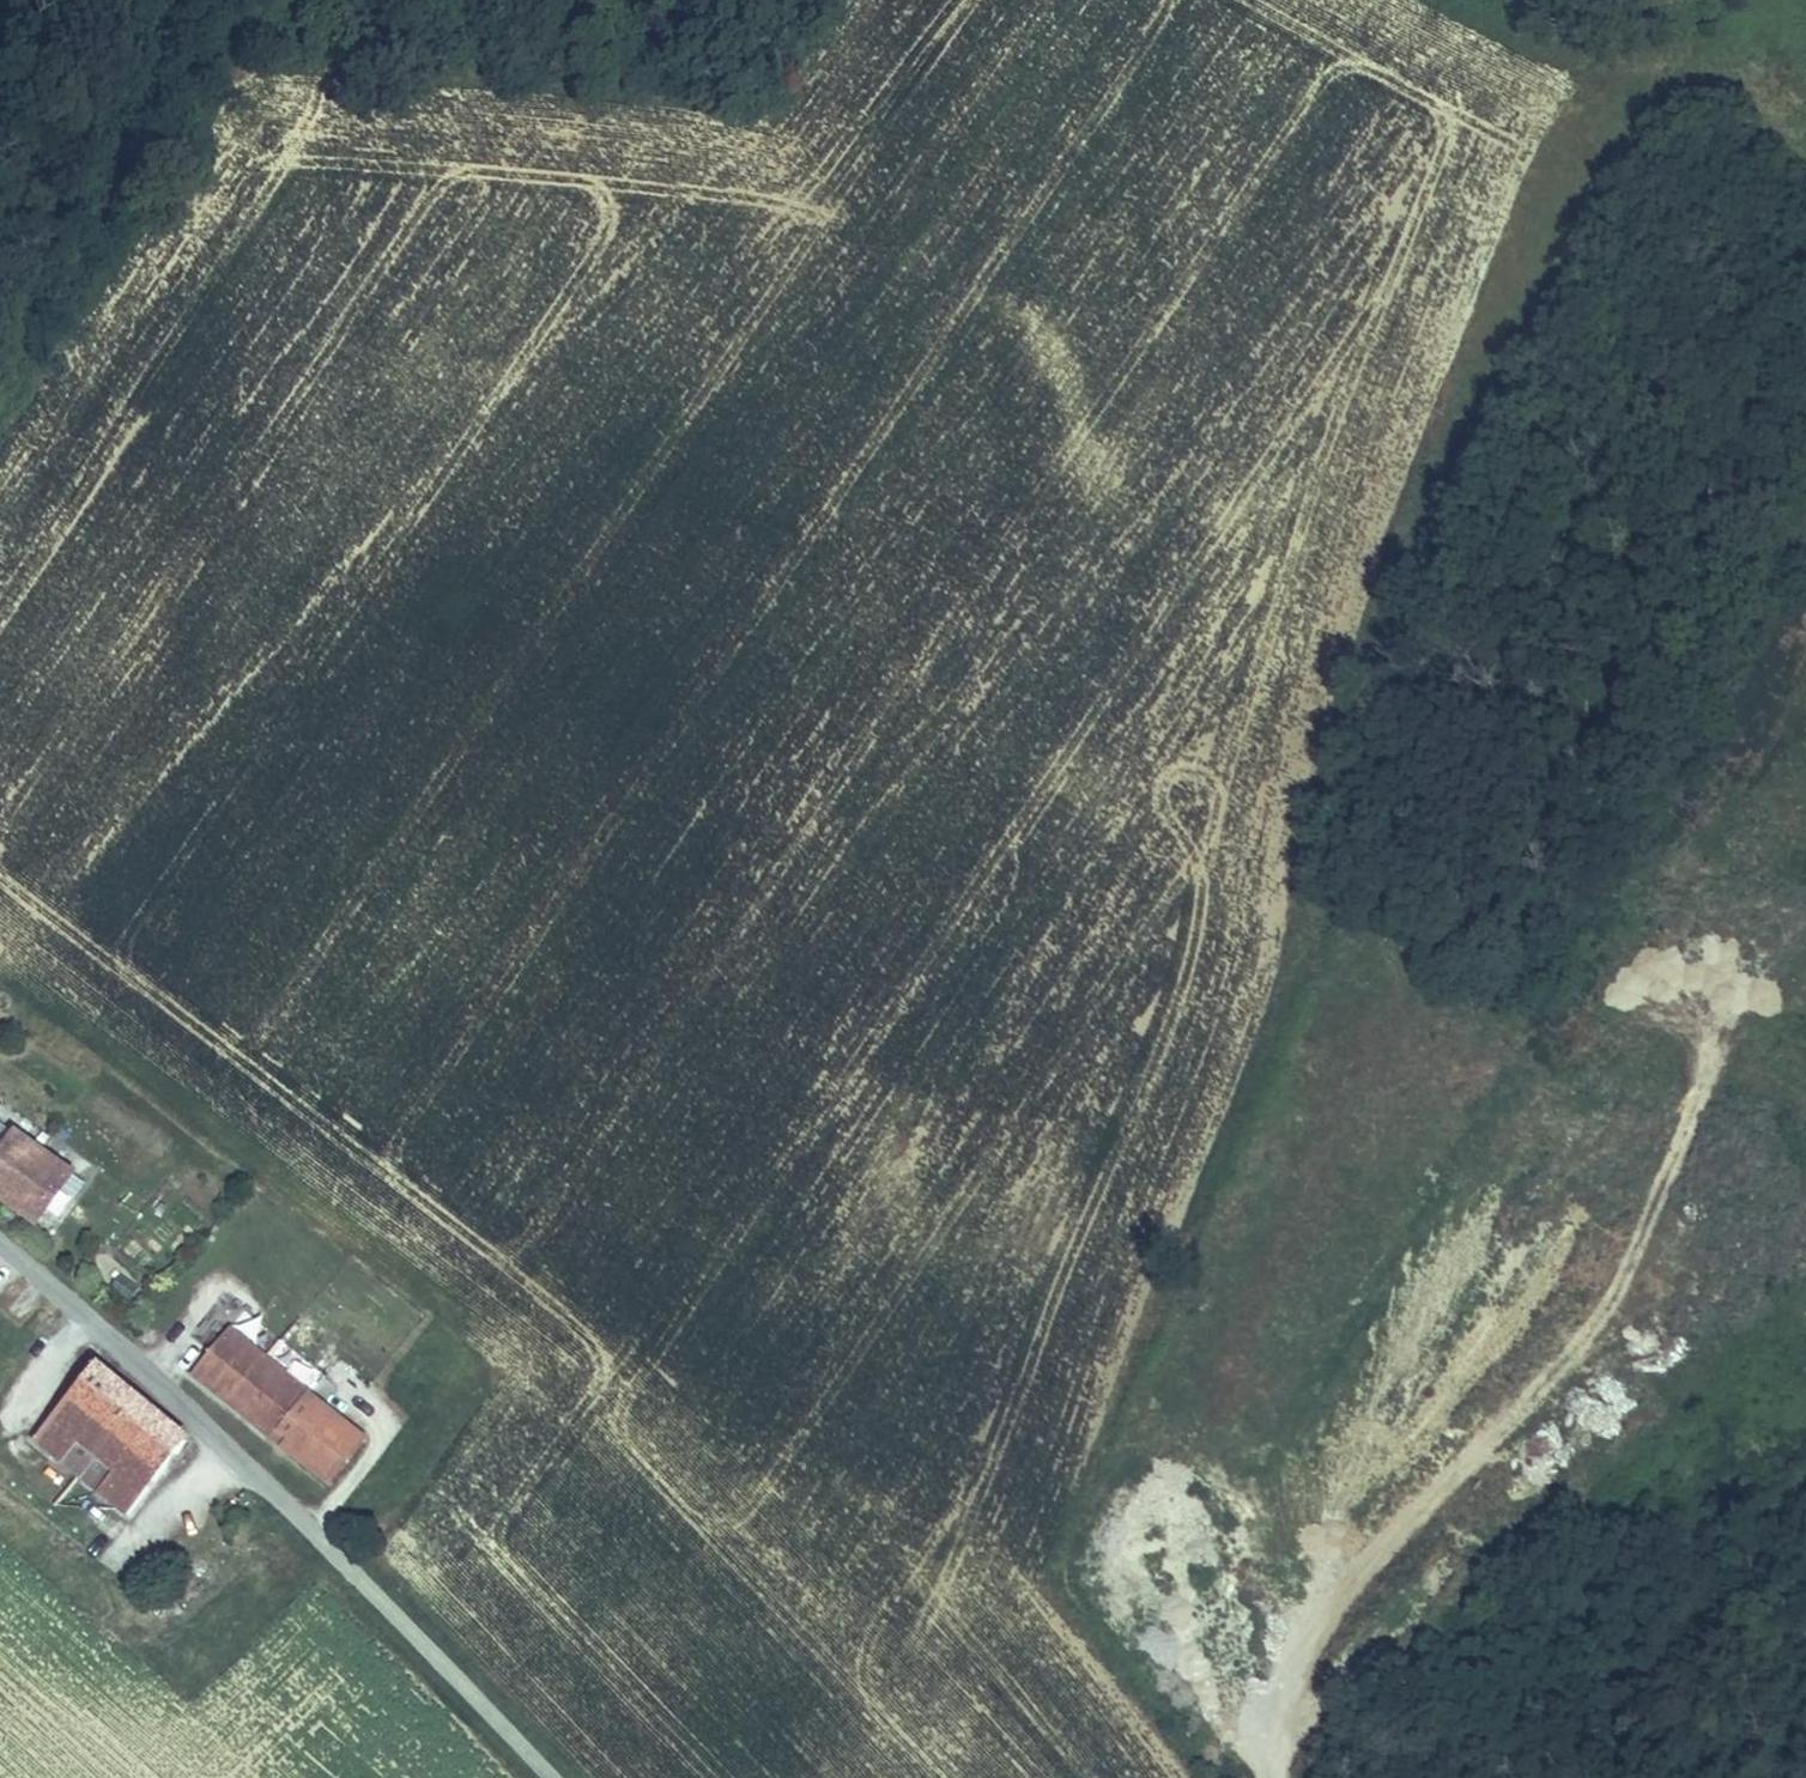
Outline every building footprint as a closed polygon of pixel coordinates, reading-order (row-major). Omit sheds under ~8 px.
[(81,1212),(21,1172),(0,1202),(0,1229),(48,1262),(81,1212)] [(127,1302),(139,1287),(121,1272),(108,1287),(127,1302)] [(248,1336),(263,1350),(275,1336),(261,1323),(248,1336)] [(232,1356),(197,1401),(255,1447),(262,1438),(297,1466),(300,1468),(325,1434),(232,1356)] [(194,1469),(97,1395),(38,1465),(62,1485),(82,1460),(125,1495),(107,1519),(134,1542),(194,1469)] [(363,1464),(325,1434),(300,1468),(337,1498),(363,1464)] [(82,1460),(62,1485),(107,1519),(125,1495),(82,1460)]
